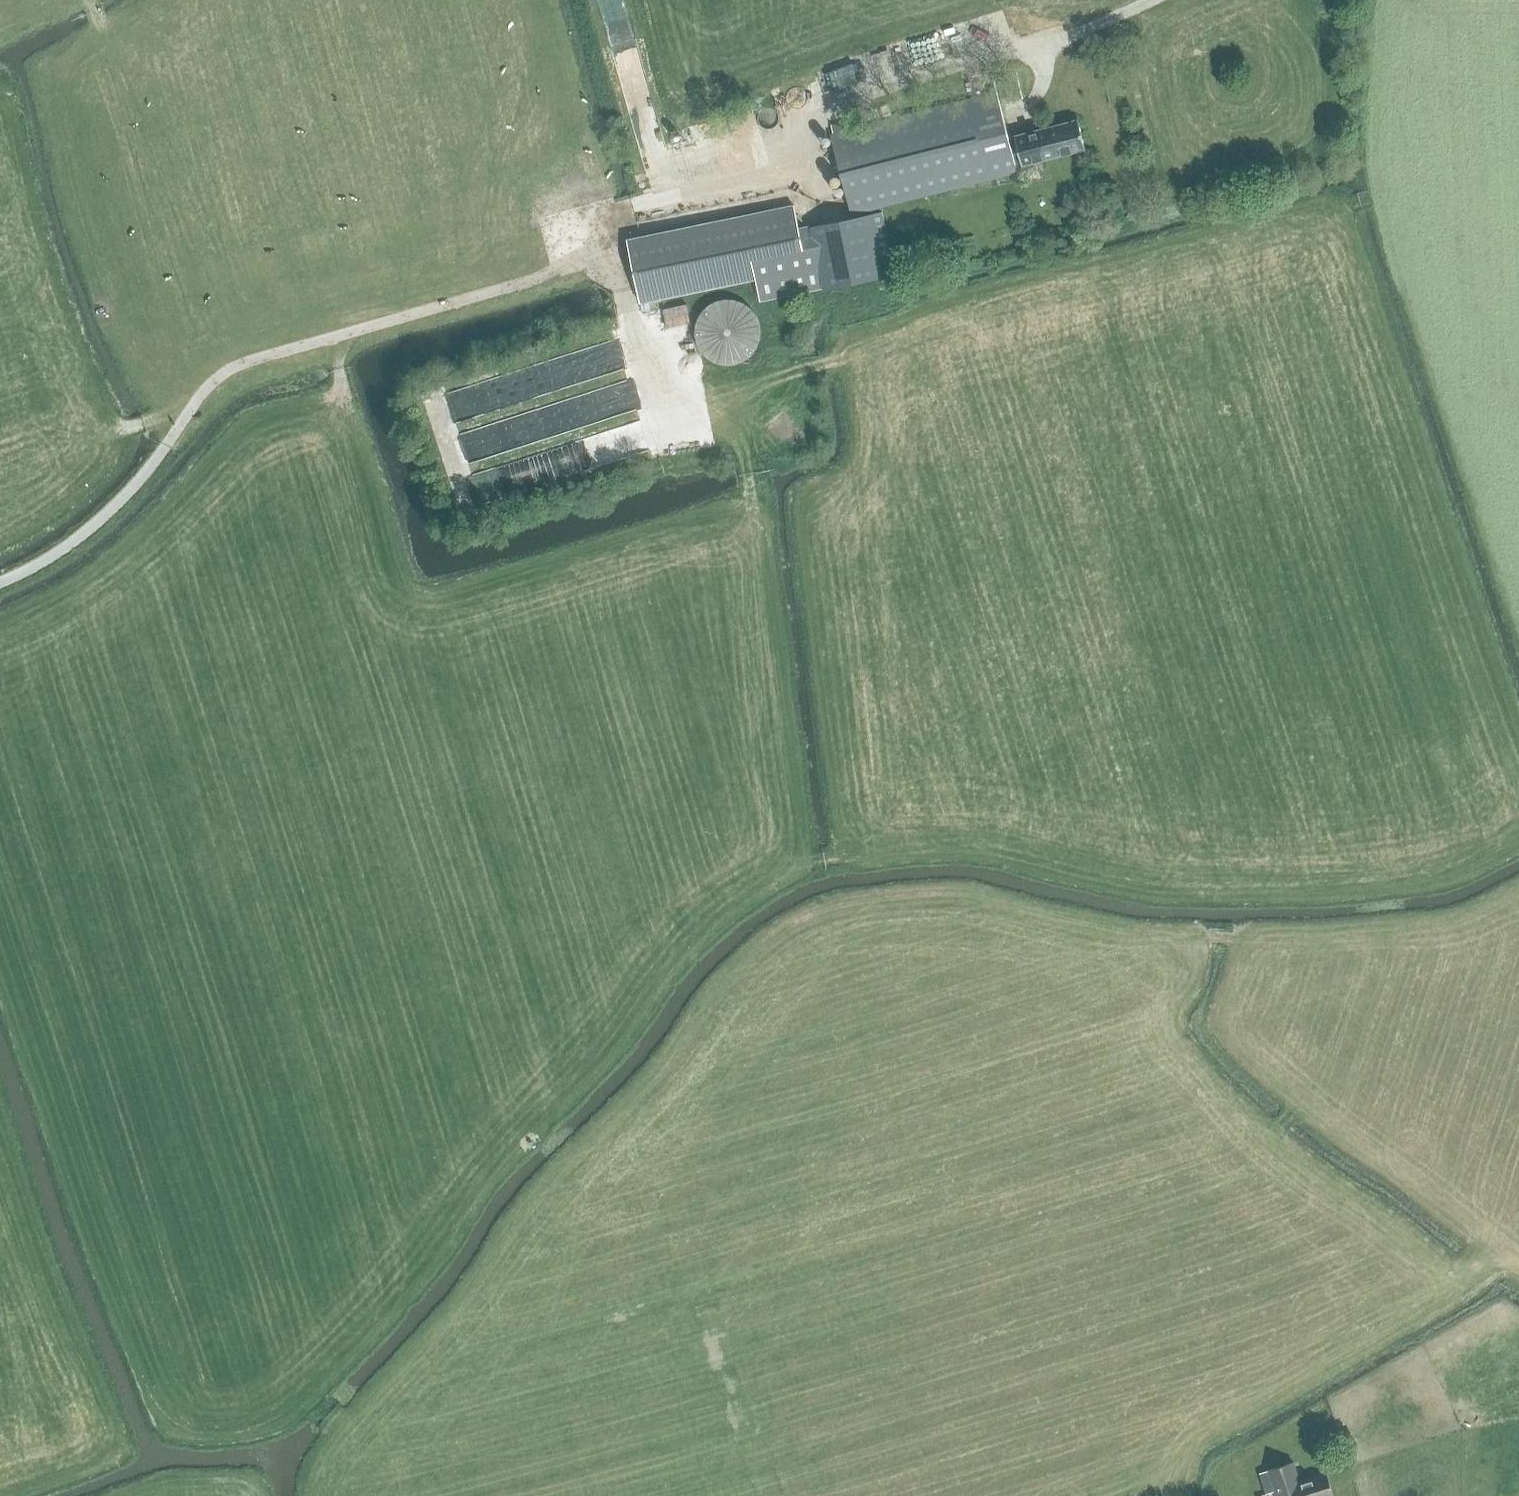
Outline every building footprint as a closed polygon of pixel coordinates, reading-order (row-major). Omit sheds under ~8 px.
[(1022,99),(1017,75),(993,80),(997,95),(831,137),(851,215),(1017,173),(1016,168),(1085,150),(1077,121),(1020,136),(1008,139),(1000,105),(1022,99)] [(640,304),(755,280),(759,302),(882,277),(870,216),(799,230),(794,204),(626,239),(640,304)] [(733,301),(727,301),(722,301),(716,303),(711,305),(706,308),(702,312),(699,317),(697,322),(695,327),(695,333),(695,339),(697,344),(699,349),(702,354),(706,358),(711,361),(716,363),(722,365),(727,365),(733,365),(738,363),(743,361),(748,358),(752,354),(755,349),(757,344),(759,339),(759,333),(759,327),(756,318),(752,312),(748,308),(743,305),(738,303),(733,301)] [(520,406),(500,412),(498,404),(464,413),(470,434),(524,419),(520,406)] [(480,483),(543,468),(537,443),(474,458),(480,483)] [(1275,1491),(1276,1495),(1287,1495),(1289,1495),(1333,1495),(1326,1473),(1300,1481),(1294,1463),(1259,1474),(1265,1494),(1275,1491)]
